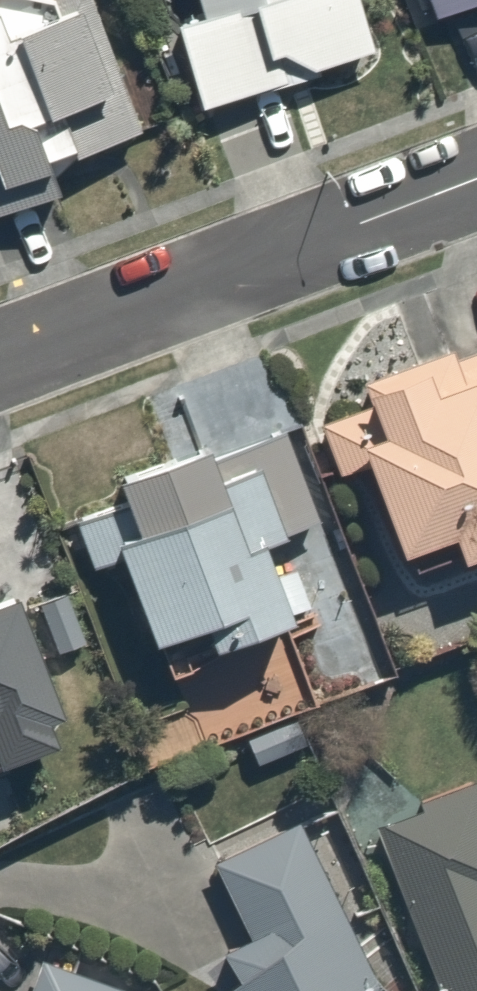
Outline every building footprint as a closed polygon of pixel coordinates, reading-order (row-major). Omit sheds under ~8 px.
[(59,193),(46,155),(145,120),(103,0),(0,0),(0,214),(59,193)] [(195,113),(374,56),(356,0),(206,0),(163,14),(195,113)] [(429,12),(464,0),(425,0),(429,12)] [(366,382),(372,398),(315,420),(335,474),(359,465),(403,580),(476,553),(476,340),(366,382)] [(193,437),(108,471),(129,526),(109,534),(164,674),(297,622),(262,533),(317,512),(283,426),(202,458),(193,437)] [(71,730),(16,589),(0,595),(0,758),(71,730)] [(375,812),(439,990),(476,990),(476,785),(474,777),(375,812)] [(297,813),(209,856),(247,936),(224,947),(240,982),(221,990),(382,990),(297,813)] [(132,989),(38,958),(28,990),(132,990),(132,989)]
